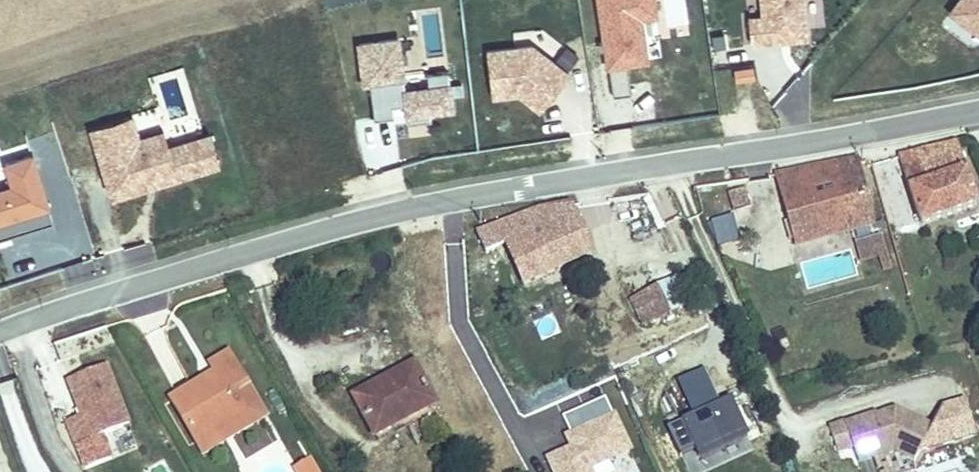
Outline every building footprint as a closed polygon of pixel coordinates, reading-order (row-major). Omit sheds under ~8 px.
[(633,94),(629,64),(648,61),(642,18),(657,15),(655,0),(600,0),(614,97),(633,94)] [(764,17),(750,18),(752,44),(783,41),(783,38),(790,38),(790,41),(808,39),(804,0),(762,0),(764,17)] [(953,13),(978,33),(978,0),(963,0),(953,13)] [(404,77),(399,38),(359,43),(364,84),(371,83),(375,119),(395,117),(393,106),(393,101),(406,99),(407,104),(409,123),(432,120),(431,112),(454,109),(449,71),(428,74),(430,87),(406,90),(404,77)] [(488,51),(493,97),(520,94),(542,111),(571,75),(534,46),(488,51)] [(736,68),(737,79),(755,76),(754,66),(736,68)] [(430,87),(428,74),(404,77),(406,90),(430,87)] [(133,114),(114,120),(121,144),(140,138),(133,114)] [(394,119),(358,122),(363,169),(398,166),(394,119)] [(157,185),(221,165),(211,133),(169,146),(165,130),(140,138),(121,144),(114,120),(91,127),(102,163),(118,158),(128,193),(147,188),(146,183),(156,180),(157,185)] [(33,154),(6,163),(14,185),(0,190),(0,239),(11,235),(55,221),(33,154)] [(118,158),(102,163),(113,198),(128,193),(118,158)] [(901,178),(903,184),(922,233),(976,214),(955,159),(901,178)] [(858,162),(773,174),(784,210),(815,202),(827,240),(875,225),(858,162)] [(815,202),(784,210),(794,248),(827,240),(815,202)] [(542,213),(484,243),(498,274),(513,268),(526,294),(594,264),(570,208),(542,213)] [(731,214),(708,221),(715,245),(738,238),(731,214)] [(0,239),(0,244),(13,240),(11,235),(0,239)] [(627,294),(638,323),(685,304),(674,275),(627,294)] [(669,317),(641,330),(647,343),(675,330),(669,317)] [(409,359),(350,393),(371,432),(429,397),(409,359)] [(205,382),(171,400),(193,442),(247,418),(238,398),(249,391),(233,360),(214,370),(217,382),(207,387),(205,382)] [(67,423),(77,448),(130,427),(106,368),(68,383),(81,417),(67,423)] [(701,456),(748,435),(733,402),(718,408),(708,413),(702,399),(712,395),(702,373),(680,383),(696,419),(670,431),(682,458),(698,450),(701,456)] [(247,418),(193,442),(201,457),(264,425),(249,391),(238,398),(247,418)] [(702,399),(708,413),(718,408),(712,395),(702,399)] [(574,437),(579,449),(575,450),(551,461),(556,471),(592,471),(591,470),(632,451),(607,398),(565,418),(574,437)] [(840,455),(855,450),(869,445),(875,460),(894,454),(916,465),(934,429),(897,411),(882,417),(881,415),(848,426),(847,424),(831,429),(840,455)] [(750,440),(748,435),(701,456),(704,462),(750,440)] [(579,449),(574,437),(570,438),(575,450),(579,449)] [(875,460),(869,445),(855,450),(860,465),(875,460)] [(295,468),(297,471),(309,471),(303,463),(295,468)]
